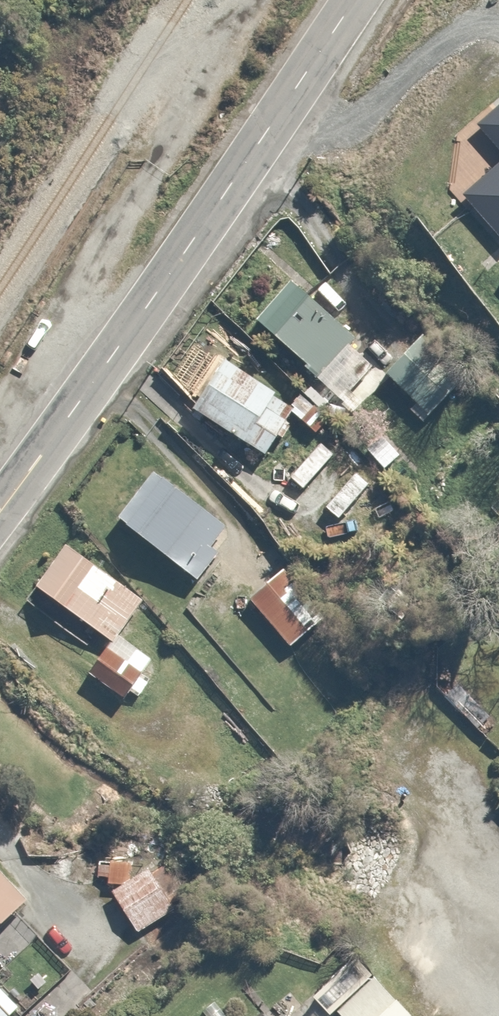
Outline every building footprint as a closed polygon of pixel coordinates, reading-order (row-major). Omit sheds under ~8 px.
[(474,122),(498,149),(498,99),(474,122)] [(456,197),(498,243),(498,157),(456,197)] [(288,279),(253,319),(356,410),(363,402),(349,390),(370,366),(345,344),(357,332),(312,292),(308,297),(288,279)] [(423,331),(383,370),(435,423),(459,400),(451,392),(467,376),(423,331)] [(224,357),(190,404),(261,456),(276,435),(280,438),(290,425),(285,421),(294,409),(224,357)] [(317,438),(285,473),(303,489),(335,453),(317,438)] [(149,470),(114,520),(199,579),(219,552),(208,545),(224,522),(149,470)] [(141,597),(64,544),(27,598),(97,646),(80,671),(122,700),(152,657),(127,639),(142,618),(132,611),(141,597)] [(292,560),(246,593),(287,649),(333,617),(292,560)] [(120,859),(101,870),(138,930),(171,910),(167,904),(185,892),(175,875),(193,865),(181,845),(130,876),(120,859)] [(0,873),(0,919),(23,899),(0,873)] [(376,974),(338,1006),(347,1015),(411,1015),(376,974)] [(16,1006),(0,989),(0,1015),(6,1015),(16,1006)]
